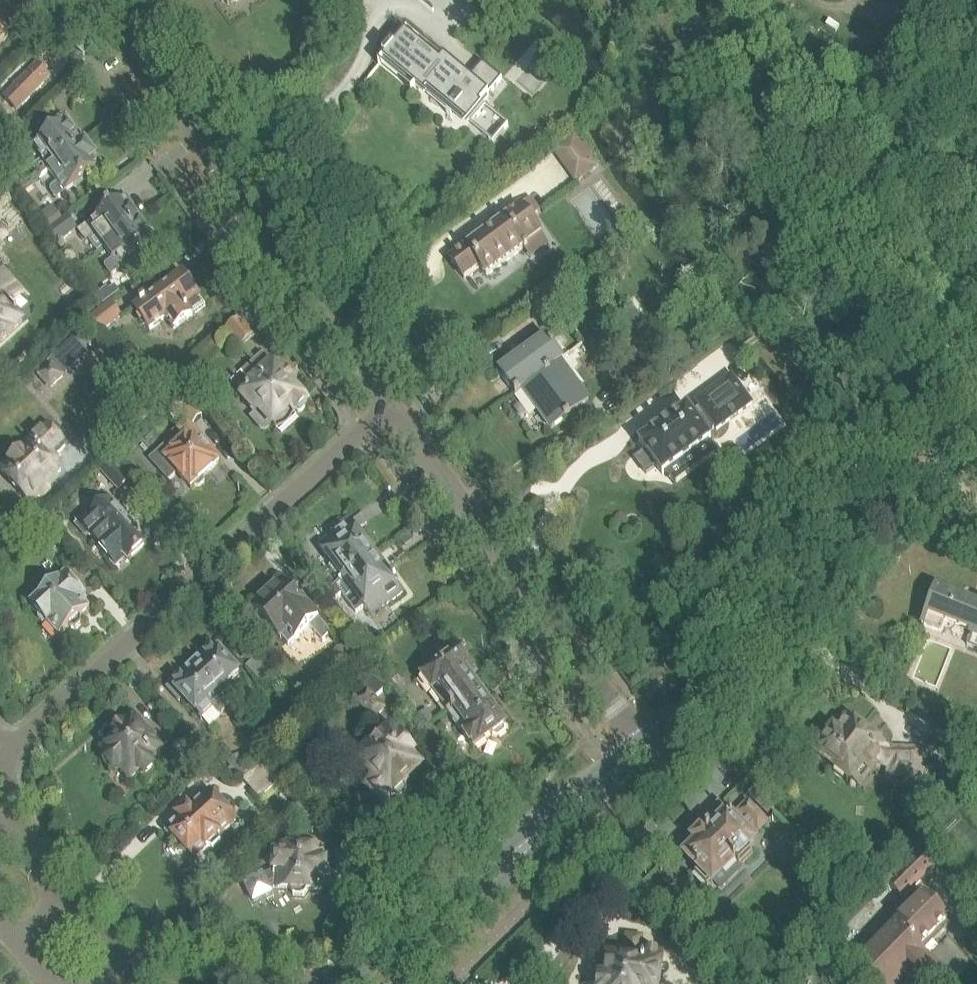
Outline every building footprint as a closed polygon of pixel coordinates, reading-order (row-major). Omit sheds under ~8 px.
[(0,30),(0,48),(9,39),(0,30)] [(425,94),(428,90),(456,114),(463,106),(473,115),(502,80),(482,63),(469,79),(444,58),(438,65),(403,36),(393,48),(391,46),(383,57),(384,58),(384,59),(425,94)] [(16,111),(26,101),(49,78),(38,67),(5,100),(16,111)] [(49,173),(87,146),(66,118),(51,130),(53,133),(33,148),(42,161),(32,169),(40,179),(49,173)] [(576,183),(596,168),(574,137),(553,152),(576,183)] [(87,146),(49,173),(58,185),(51,189),(50,192),(52,195),(56,201),(102,167),(87,146)] [(104,249),(141,221),(131,208),(132,207),(126,199),(79,233),(84,241),(87,242),(89,241),(97,252),(103,248),(104,249)] [(486,277),(523,250),(527,254),(530,259),(549,246),(542,236),(530,220),(540,212),(531,199),(520,207),(503,220),(504,221),(467,248),(466,247),(449,260),(464,280),(480,269),(486,277)] [(75,231),(66,220),(51,230),(60,242),(75,231)] [(111,277),(159,242),(153,234),(151,235),(141,221),(104,249),(112,261),(106,266),(105,270),(111,277)] [(8,238),(8,235),(1,227),(0,227),(0,246),(4,250),(12,242),(8,238)] [(23,324),(8,307),(21,295),(0,271),(0,272),(0,345),(23,324)] [(173,332),(207,308),(183,274),(133,311),(149,334),(166,322),(173,332)] [(107,303),(125,290),(121,285),(109,291),(107,288),(100,293),(107,303)] [(121,318),(112,304),(88,320),(97,334),(121,318)] [(228,331),(243,348),(256,337),(241,320),(228,331)] [(515,395),(563,359),(548,338),(499,373),(515,395)] [(563,359),(515,395),(516,396),(522,391),(550,431),(592,401),(564,363),(565,362),(563,359)] [(240,399),(255,416),(250,420),(261,431),(267,432),(271,429),(274,432),(293,415),(295,418),(310,405),(292,385),(294,383),(286,375),(284,377),(272,363),(269,366),(264,361),(254,370),(258,375),(250,383),(253,388),(240,399)] [(38,377),(50,390),(64,378),(52,365),(49,368),(48,368),(38,377)] [(704,404),(700,398),(652,434),(658,442),(647,450),(658,466),(669,458),(675,466),(724,430),(720,425),(727,419),(728,422),(764,395),(743,366),(707,393),(711,398),(704,404)] [(170,401),(160,410),(171,423),(181,414),(190,424),(200,416),(188,402),(182,395),(172,403),(170,401)] [(129,439),(150,420),(138,407),(117,426),(129,439)] [(163,460),(156,466),(171,483),(179,476),(191,490),(195,487),(198,491),(202,491),(208,486),(208,482),(205,478),(221,463),(187,425),(176,435),(179,438),(159,455),(163,460)] [(1,472),(26,499),(29,503),(31,501),(34,503),(39,498),(43,499),(49,493),(49,488),(79,461),(56,437),(58,432),(54,428),(50,428),(22,453),(15,453),(10,458),(9,465),(1,472)] [(120,491),(130,482),(112,463),(102,472),(120,491)] [(139,532),(109,498),(101,505),(100,504),(90,513),(89,512),(74,525),(87,539),(90,536),(94,542),(93,543),(115,568),(125,558),(129,562),(148,546),(137,534),(139,532)] [(358,531),(367,525),(358,513),(340,525),(343,529),(319,547),(324,554),(323,555),(332,567),(331,569),(340,582),(335,586),(334,587),(376,556),(358,531)] [(389,606),(405,594),(376,556),(334,587),(324,595),(330,603),(341,596),(347,591),(362,612),(366,609),(368,613),(385,601),(389,606)] [(82,626),(81,618),(90,609),(83,602),(87,598),(66,574),(30,607),(59,639),(68,631),(77,630),(82,626)] [(334,587),(335,586),(330,580),(319,588),(324,595),(334,587)] [(288,647),(294,642),(295,643),(311,629),(323,643),(332,635),(295,594),(293,596),(282,583),(253,608),(288,647)] [(970,639),(967,646),(976,650),(976,606),(936,590),(934,595),(932,595),(927,608),(929,609),(922,628),(925,630),(925,628),(941,634),(945,625),(970,634),(968,639),(970,639)] [(191,665),(221,698),(231,689),(229,687),(241,675),(213,645),(191,665)] [(447,713),(481,689),(469,673),(474,669),(460,650),(421,678),(447,713)] [(262,686),(273,676),(257,658),(246,668),(262,686)] [(221,699),(221,698),(191,665),(169,686),(170,686),(166,689),(180,704),(183,700),(203,722),(215,711),(220,716),(225,711),(227,714),(231,710),(226,703),(225,704),(221,699)] [(505,734),(505,728),(508,726),(481,689),(447,713),(473,749),(492,736),(498,739),(505,734)] [(385,710),(368,692),(357,703),(373,721),(385,710)] [(231,710),(227,714),(233,720),(242,711),(231,699),(226,703),(231,710)] [(163,753),(133,720),(114,737),(117,740),(106,749),(112,756),(108,759),(107,764),(114,772),(119,771),(129,783),(139,775),(145,777),(153,769),(152,763),(163,753)] [(921,752),(887,751),(886,751),(845,720),(837,731),(835,729),(816,754),(859,787),(877,764),(889,768),(888,779),(920,779),(921,752)] [(948,747),(954,738),(937,727),(931,736),(948,747)] [(392,799),(423,771),(412,759),(415,756),(391,730),(357,762),(375,781),(366,789),(382,806),(390,798),(392,799)] [(230,763),(242,779),(251,772),(239,756),(230,763)] [(253,793),(275,773),(265,762),(243,782),(253,793)] [(221,843),(220,838),(236,823),(210,795),(191,812),(188,808),(177,818),(181,822),(169,833),(176,841),(173,845),(172,848),(174,853),(176,855),(180,856),(184,856),(188,855),(194,862),(208,849),(213,850),(221,843)] [(311,836),(323,826),(304,804),(292,814),(311,836)] [(694,845),(682,857),(697,873),(695,875),(707,887),(709,885),(713,889),(715,887),(721,893),(745,870),(740,866),(751,855),(750,853),(760,842),(752,835),(756,831),(759,834),(768,825),(748,804),(738,814),(744,820),(741,823),(728,811),(708,831),(704,826),(689,839),(694,845)] [(278,891),(290,891),(294,898),(304,898),(309,892),(321,893),(322,880),(326,880),(327,863),(322,863),(323,851),(280,849),(279,854),(275,854),(274,873),(278,873),(278,877),(271,877),(271,874),(250,873),(249,894),(270,896),(271,891),(274,889),(278,890),(278,891)] [(921,850),(887,882),(903,899),(937,866),(921,850)] [(858,966),(876,983),(903,983),(908,979),(913,983),(931,983),(940,974),(927,961),(921,955),(950,925),(948,922),(926,899),(858,966)] [(644,956),(626,954),(625,962),(597,958),(595,979),(600,980),(600,983),(658,983),(661,957),(644,955),(644,956)]
